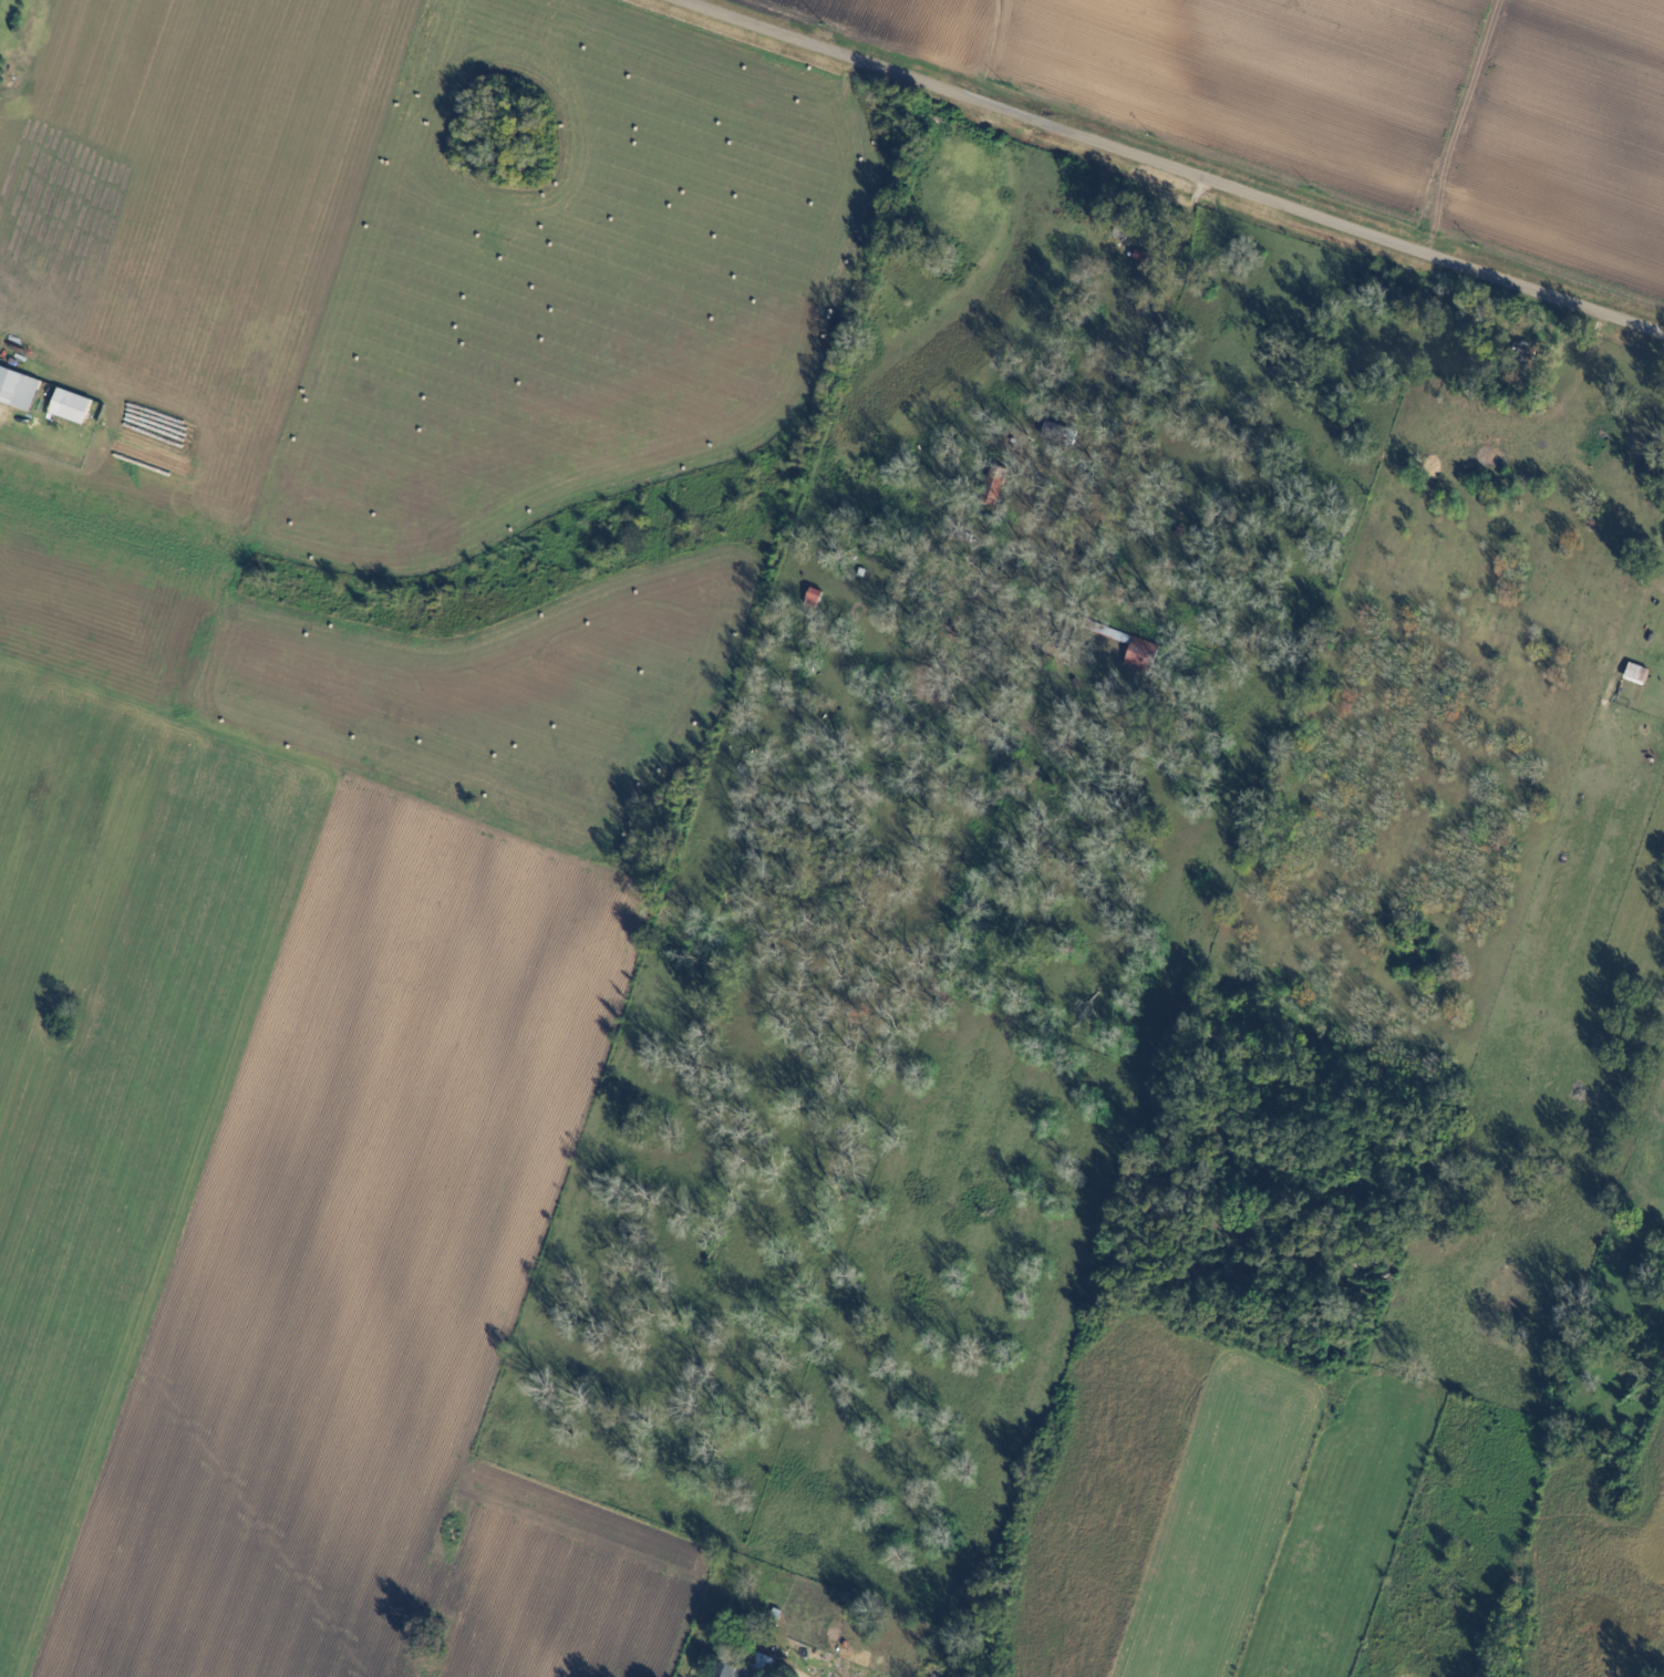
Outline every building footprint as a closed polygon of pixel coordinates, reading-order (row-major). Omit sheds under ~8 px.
[(18,391),(25,372),(2,363),(0,368),(0,384),(18,391)] [(100,400),(65,388),(56,413),(90,426),(100,400)] [(1624,676),(1645,683),(1651,666),(1630,660),(1624,676)] [(741,1662),(732,1676),(767,1676),(776,1658),(755,1648),(747,1664),(741,1662)] [(714,1662),(708,1676),(730,1676),(733,1670),(714,1662)]
